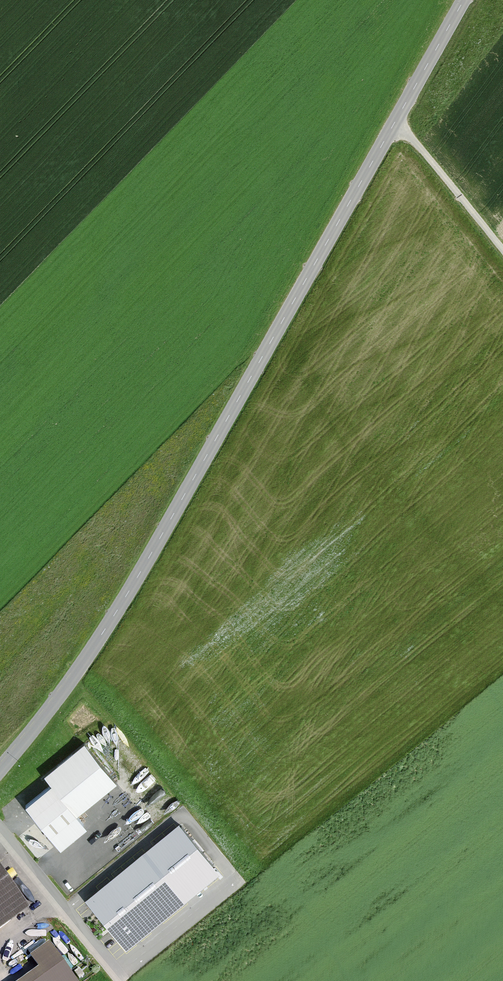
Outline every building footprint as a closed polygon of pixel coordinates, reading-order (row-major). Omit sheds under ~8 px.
[(114,782),(82,742),(45,773),(51,781),(22,804),(58,849),(88,825),(77,812),(114,782)] [(217,870),(176,821),(84,898),(124,946),(217,870)] [(27,908),(0,871),(0,927),(27,908)] [(91,974),(74,951),(33,980),(81,980),(91,974)]
